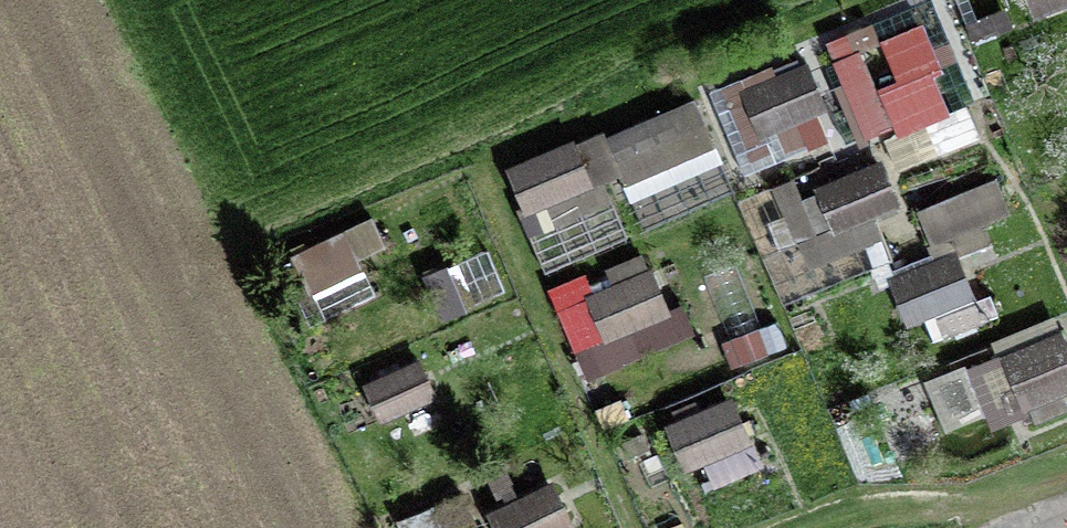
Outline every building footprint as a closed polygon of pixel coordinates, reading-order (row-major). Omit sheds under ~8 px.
[(1037,11),(1064,0),(1033,0),(1037,11)] [(827,30),(864,137),(931,114),(940,141),(968,131),(927,12),(870,31),(865,17),(827,30)] [(804,69),(747,92),(762,129),(819,106),(804,69)] [(627,192),(724,152),(697,87),(600,127),(627,192)] [(513,171),(528,206),(585,182),(570,147),(513,171)] [(633,191),(641,216),(734,184),(725,159),(633,191)] [(879,166),(822,189),(838,227),(895,203),(879,166)] [(933,235),(1013,203),(999,166),(918,199),(933,235)] [(296,258),(310,287),(355,266),(342,236),(296,258)] [(953,257),(895,280),(910,317),(968,294),(953,257)] [(649,273),(593,297),(608,333),(664,310),(649,273)] [(1006,357),(1024,403),(1066,385),(1066,359),(1058,337),(1006,357)] [(419,363),(368,386),(381,415),(432,393),(419,363)] [(728,403),(673,427),(688,462),(744,438),(728,403)] [(403,527),(485,527),(462,480),(395,511),(403,527)] [(493,514),(500,527),(559,527),(568,524),(550,487),(493,514)]
